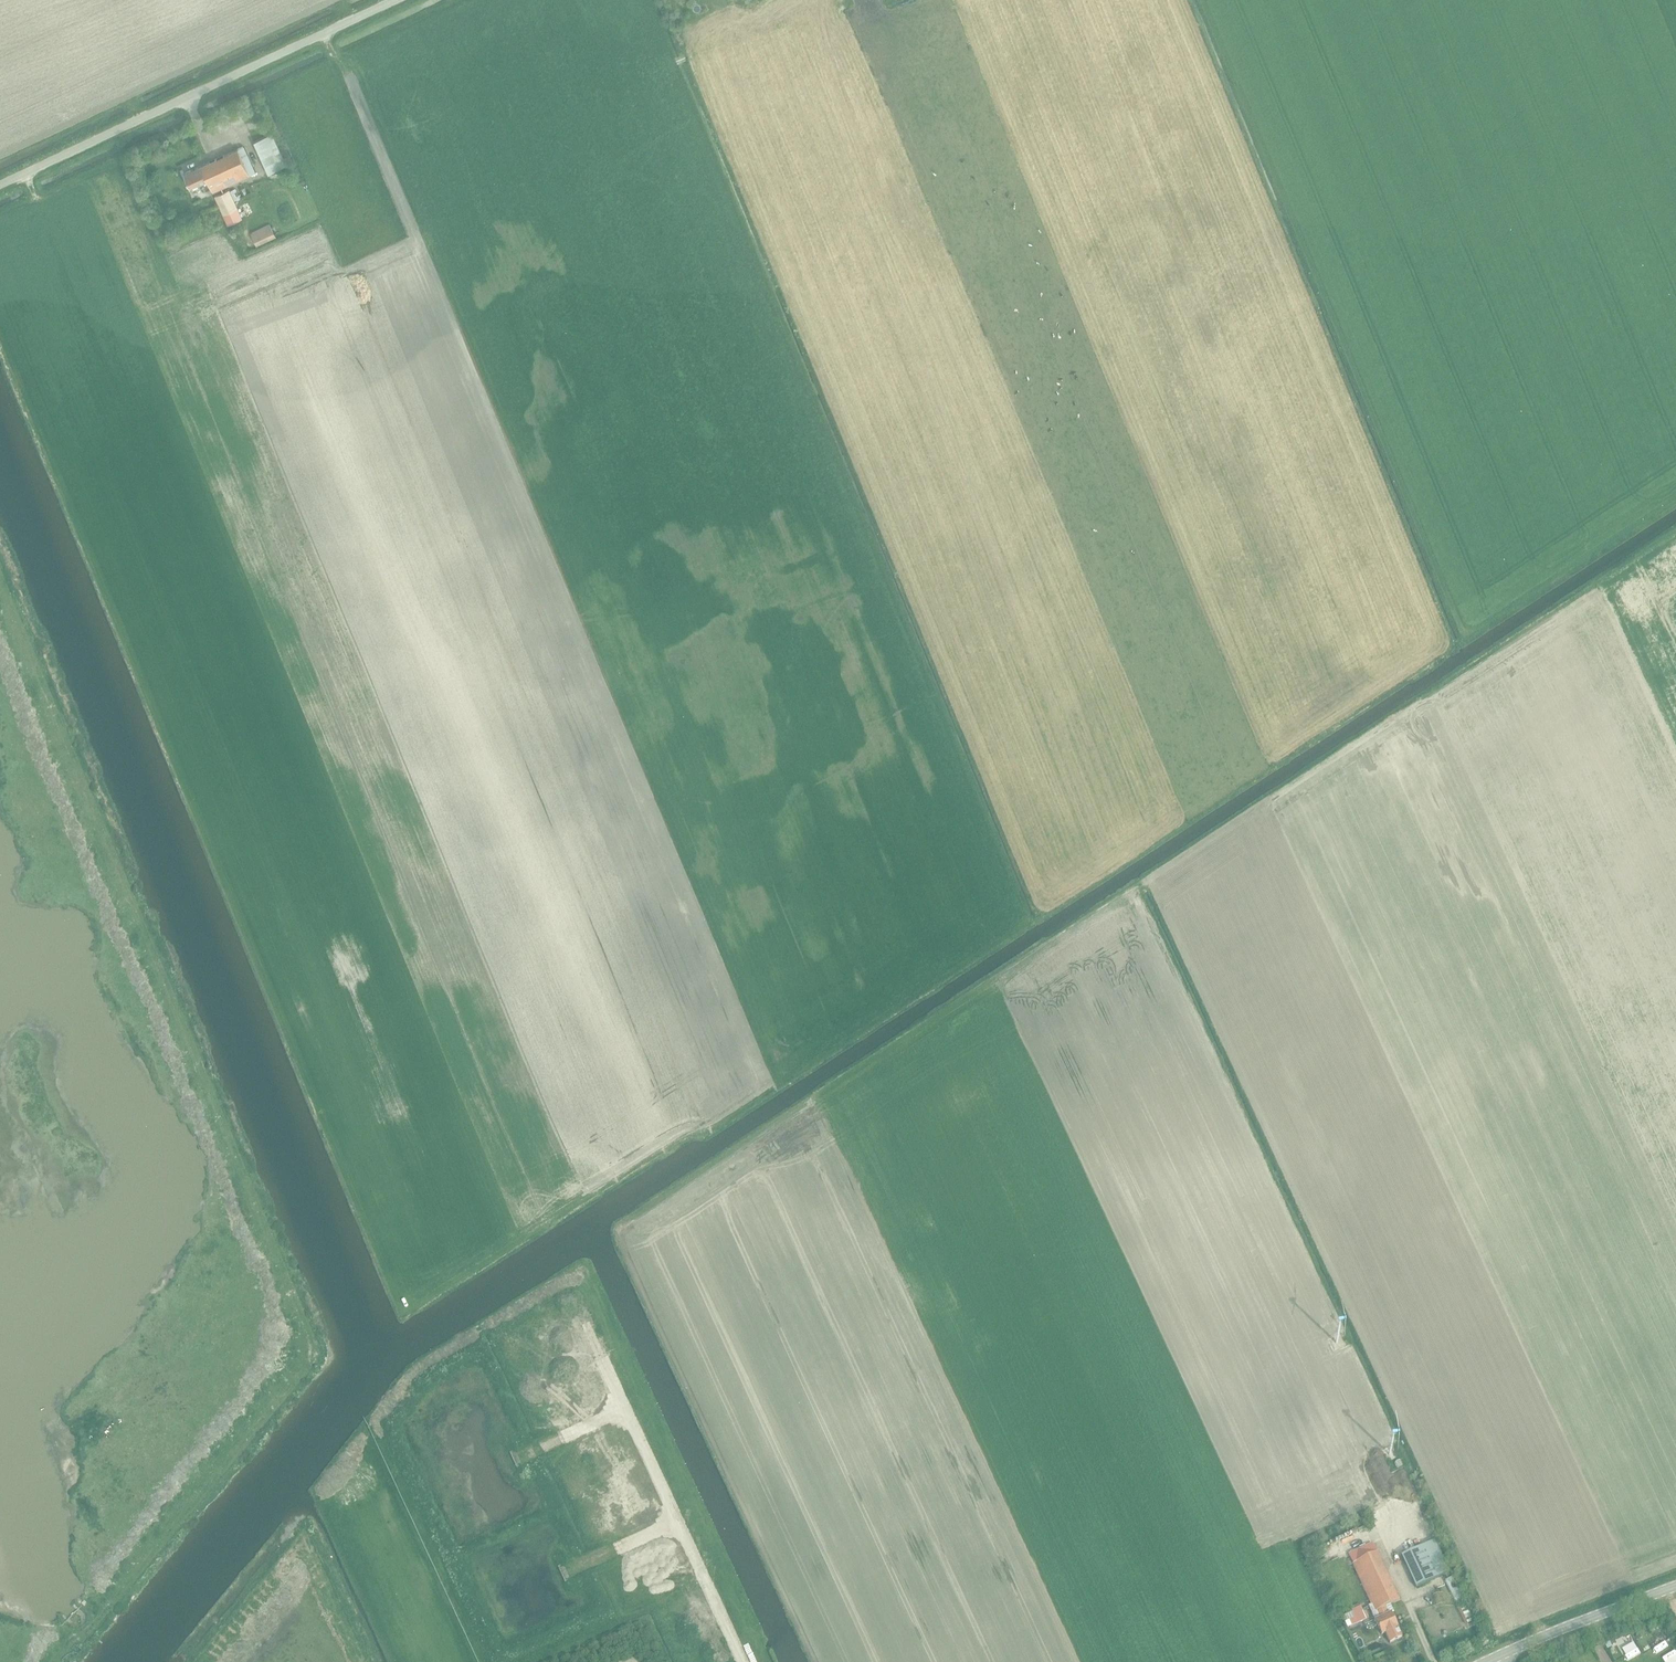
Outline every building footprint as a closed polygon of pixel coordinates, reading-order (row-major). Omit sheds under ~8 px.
[(253,142),(268,174),(287,165),(272,133),(253,142)] [(205,179),(211,192),(248,175),(241,159),(247,156),(243,147),(182,175),(188,188),(205,179)] [(213,197),(221,215),(235,209),(227,190),(213,197)] [(213,225),(219,238),(233,231),(227,218),(213,225)] [(250,234),(256,246),(274,236),(268,225),(250,234)] [(1416,1514),(1426,1509),(1423,1503),(1413,1507),(1416,1514)] [(1401,1638),(1396,1628),(1397,1627),(1391,1612),(1388,1613),(1384,1605),(1399,1601),(1372,1542),(1347,1555),(1377,1618),(1373,1620),(1382,1634),(1385,1632),(1390,1642),(1401,1638)] [(1400,1555),(1415,1587),(1442,1574),(1427,1542),(1400,1555)] [(1446,1582),(1455,1601),(1463,1597),(1454,1578),(1446,1582)] [(1353,1618),(1356,1624),(1372,1616),(1369,1609),(1353,1618)] [(1655,1634),(1661,1644),(1672,1637),(1666,1627),(1655,1634)] [(1630,1639),(1617,1647),(1623,1657),(1636,1649),(1630,1639)]
